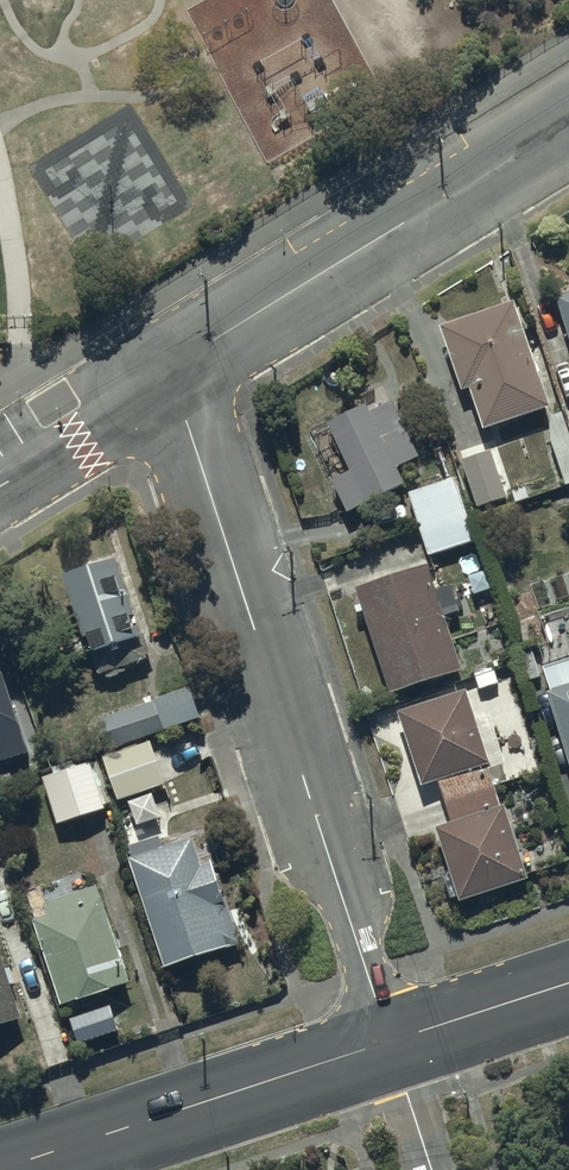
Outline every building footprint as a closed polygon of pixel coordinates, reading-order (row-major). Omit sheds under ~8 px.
[(522,296),(445,320),(466,387),(476,384),(488,423),(555,402),(522,296)] [(333,417),(335,420),(355,467),(336,475),(350,507),(408,482),(400,463),(425,452),(400,395),(372,408),(369,401),(333,417)] [(567,412),(548,419),(568,479),(568,418),(567,412)] [(495,446),(461,456),(476,505),(510,494),(495,446)] [(459,475),(412,489),(431,553),(478,539),(459,475)] [(126,551),(67,569),(100,673),(106,671),(107,676),(131,669),(129,663),(158,653),(126,551)] [(431,560),(360,585),(395,691),(465,668),(448,617),(465,612),(456,583),(440,588),(431,560)] [(0,657),(0,756),(29,747),(0,657)] [(547,665),(568,734),(568,658),(547,665)] [(194,683),(98,715),(108,745),(204,712),(194,683)] [(469,705),(403,727),(428,799),(443,793),(493,776),(469,705)] [(130,745),(132,751),(107,759),(118,797),(168,782),(154,738),(130,745)] [(91,758),(46,773),(62,821),(106,807),(91,758)] [(493,776),(443,793),(458,838),(508,822),(493,776)] [(458,838),(442,844),(466,915),(532,893),(508,822),(458,838)] [(197,834),(155,847),(148,823),(130,828),(134,840),(131,841),(134,853),(131,854),(168,964),(242,940),(216,861),(206,864),(197,834)] [(50,912),(39,916),(64,1001),(136,979),(106,882),(47,900),(50,912)] [(25,1010),(0,927),(0,1018),(25,1010)]
